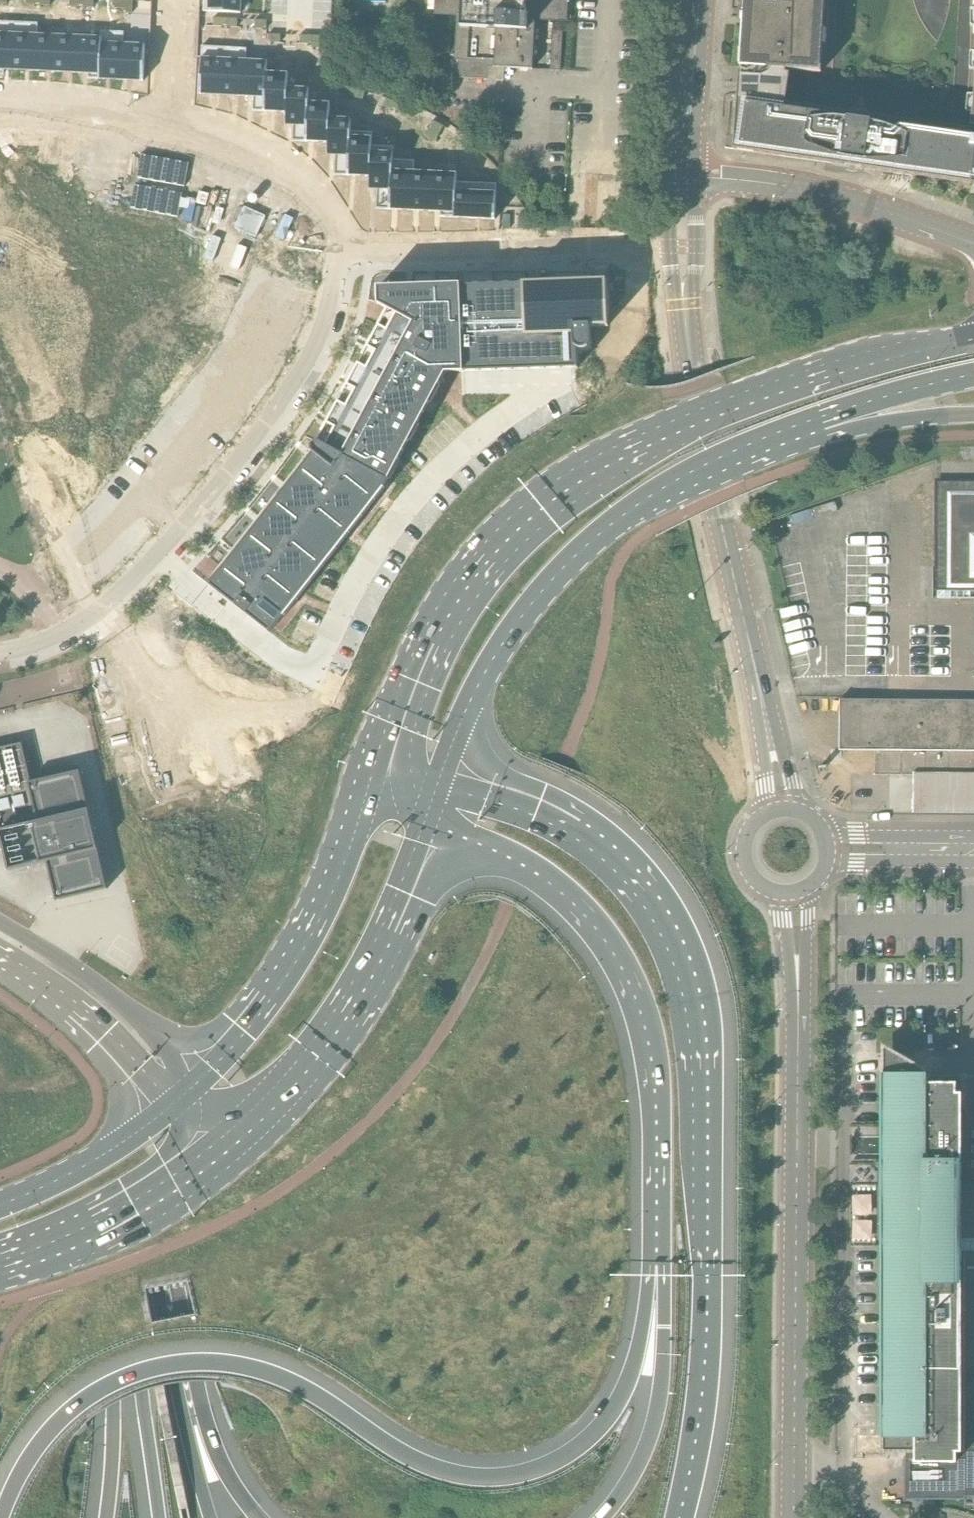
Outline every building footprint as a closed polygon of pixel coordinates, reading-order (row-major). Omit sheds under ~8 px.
[(204,12),(208,12),(241,14),(242,0),(205,0),(204,12)] [(554,18),(564,18),(565,0),(433,0),(433,7),(436,11),(462,13),(458,78),(488,80),(489,67),(533,70),(536,17),(554,18)] [(751,68),(789,70),(791,71),(821,72),(826,0),(744,0),(740,67),(751,68)] [(114,1),(113,9),(125,10),(125,2),(114,1)] [(125,10),(125,13),(133,14),(134,2),(125,2),(125,10)] [(214,18),(214,26),(226,27),(226,19),(214,18)] [(226,19),(226,27),(238,27),(238,19),(226,19)] [(255,20),(255,28),(267,28),(267,21),(255,20)] [(5,75),(5,70),(14,70),(16,23),(0,22),(0,75),(5,75)] [(17,23),(14,70),(36,71),(38,35),(38,24),(17,23)] [(551,70),(561,71),(563,32),(553,31),(551,70)] [(102,38),(100,79),(122,80),(123,45),(124,45),(124,33),(102,32),(102,38)] [(269,34),(269,42),(281,42),(281,34),(269,34)] [(38,35),(36,71),(58,72),(59,36),(38,35)] [(300,35),(300,43),(312,44),(312,36),(311,36),(310,36),(300,35)] [(59,36),(58,72),(79,73),(81,37),(59,36)] [(312,44),(312,48),(320,48),(320,36),(312,36),(312,44)] [(81,37),(79,73),(89,74),(88,79),(100,79),(102,38),(81,37)] [(123,45),(122,80),(144,81),(146,46),(124,45),(123,45)] [(202,47),(200,94),(223,96),(225,48),(202,47)] [(225,48),(223,96),(245,97),(246,61),(247,49),(225,48)] [(246,61),(245,97),(253,97),(253,111),(265,112),(267,74),(268,62),(246,61)] [(973,183),(973,131),(871,118),(869,115),(867,113),(865,112),(863,111),(860,110),(857,110),(855,111),(852,111),(850,113),(848,115),(806,109),(806,94),(807,77),(791,76),(791,71),(789,70),(751,68),(751,73),(739,73),(736,149),(930,177),(971,183),(973,183)] [(267,74),(265,112),(286,113),(288,89),(289,75),(267,74)] [(343,85),(340,93),(352,96),(354,89),(343,85)] [(286,113),(285,125),(293,125),(293,141),(307,142),(309,104),(310,90),(288,89),(286,113)] [(354,89),(352,96),(364,100),(366,92),(354,89)] [(387,98),(384,106),(395,110),(398,103),(387,98)] [(398,103),(395,110),(406,115),(409,108),(398,103)] [(309,104),(307,142),(328,143),(329,119),(330,119),(331,105),(309,104)] [(328,143),(327,155),(335,155),(334,175),(349,176),(351,132),(352,120),(330,119),(329,119),(328,143)] [(433,121),(430,128),(440,134),(444,127),(433,121)] [(430,128),(426,135),(437,141),(440,134),(430,128)] [(351,132),(349,176),(369,177),(370,177),(371,146),(372,146),(373,133),(351,132)] [(369,177),(369,189),(377,189),(376,209),(391,210),(393,160),(394,147),(372,146),(371,146),(370,177),(369,177)] [(47,147),(46,184),(67,185),(68,148),(47,147)] [(68,148),(67,185),(89,186),(90,149),(68,148)] [(90,149),(89,186),(110,187),(111,155),(112,150),(90,149)] [(110,187),(110,192),(131,193),(132,156),(111,155),(110,187)] [(132,156),(131,193),(154,194),(154,171),(155,157),(132,156)] [(393,160),(391,210),(413,211),(414,172),(415,161),(393,160)] [(7,164),(6,180),(18,180),(19,165),(7,164)] [(154,194),(153,208),(174,209),(175,172),(154,171),(154,194)] [(175,172),(174,209),(196,210),(197,188),(197,173),(175,172)] [(414,172),(413,211),(434,212),(436,173),(414,172)] [(436,173),(434,212),(441,212),(440,217),(456,218),(457,182),(457,175),(436,173)] [(457,182),(456,218),(495,220),(497,184),(457,182)] [(508,184),(501,189),(509,199),(515,194),(508,184)] [(18,188),(11,191),(15,202),(22,199),(18,188)] [(196,210),(195,225),(217,225),(218,188),(197,188),(196,210)] [(218,188),(217,225),(238,226),(239,204),(240,189),(218,188)] [(238,226),(238,241),(259,242),(260,227),(261,205),(239,204),(238,226)] [(260,227),(259,242),(281,243),(282,206),(261,205),(260,227)] [(40,208),(33,211),(37,222),(45,219),(40,208)] [(54,209),(54,216),(66,217),(66,209),(54,209)] [(66,209),(66,217),(78,217),(78,210),(66,209)] [(97,210),(97,218),(108,218),(109,211),(97,210)] [(27,212),(20,215),(24,226),(31,223),(27,212)] [(123,220),(122,232),(130,232),(130,220),(123,220)] [(136,221),(136,232),(152,233),(152,221),(136,221)] [(41,228),(34,231),(38,241),(45,239),(41,228)] [(290,228),(289,239),(297,239),(298,228),(290,228)] [(177,233),(165,237),(168,244),(179,240),(177,233)] [(48,246),(41,249),(45,259),(52,257),(48,246)] [(52,257),(45,259),(49,271),(56,268),(52,257)] [(248,257),(237,262),(240,269),(251,265),(248,257)] [(290,260),(277,289),(300,299),(313,270),(290,260)] [(205,261),(197,264),(201,275),(209,272),(205,261)] [(237,262),(226,266),(229,273),(240,269),(237,262)] [(257,269),(246,273),(249,280),(260,276),(257,269)] [(246,273),(235,277),(238,285),(249,280),(246,273)] [(607,280),(459,285),(463,372),(578,368),(577,348),(578,348),(578,349),(579,349),(580,349),(581,349),(581,350),(582,350),(583,350),(583,349),(584,349),(585,349),(586,349),(587,348),(588,348),(588,347),(589,347),(589,346),(590,346),(590,345),(590,344),(591,344),(591,343),(591,342),(591,341),(591,340),(591,327),(609,327),(607,280)] [(62,282),(54,285),(58,295),(66,293),(62,282)] [(381,327),(317,443),(380,492),(385,486),(446,372),(463,372),(459,285),(379,288),(379,305),(397,315),(388,331),(381,327)] [(277,289),(269,306),(297,319),(305,301),(300,299),(277,289)] [(66,293),(58,295),(63,307),(70,304),(66,293)] [(219,293),(214,303),(221,306),(226,296),(219,293)] [(214,303),(209,314),(216,317),(221,306),(214,303)] [(269,306),(261,324),(281,332),(289,336),(297,319),(269,306)] [(75,318),(68,320),(72,331),(79,329),(75,318)] [(253,320),(244,338),(272,351),(281,332),(261,324),(253,320)] [(203,327),(198,338),(205,341),(210,331),(203,327)] [(79,329),(72,331),(76,342),(84,340),(79,329)] [(198,338),(193,349),(200,352),(205,341),(198,338)] [(244,338),(237,355),(264,368),(272,351),(244,338)] [(44,342),(7,356),(14,374),(50,360),(44,342)] [(89,353),(82,356),(86,367),(93,364),(89,353)] [(50,360),(14,374),(20,392),(52,380),(57,378),(50,360)] [(187,363),(182,373),(189,376),(194,366),(187,363)] [(96,371),(88,374),(92,385),(100,382),(96,371)] [(20,392),(16,394),(22,412),(59,398),(52,380),(20,392)] [(100,382),(92,385),(97,396),(104,394),(100,382)] [(165,387),(161,397),(168,400),(172,390),(165,387)] [(59,398),(22,412),(29,430),(66,416),(59,398)] [(110,407),(102,410),(106,421),(114,418),(110,407)] [(140,409),(137,416),(147,421),(150,414),(140,409)] [(114,418),(106,421),(111,432),(118,429),(114,418)] [(134,423),(128,434),(136,437),(141,426),(134,423)] [(73,434),(36,448),(43,465),(79,451),(73,434)] [(128,434),(124,444),(131,447),(136,437),(128,434)] [(209,584),(208,585),(270,633),(380,492),(317,443),(313,445),(312,450),(312,451),(221,567),(209,582),(208,583),(209,584)] [(108,446),(103,456),(110,460),(115,449),(108,446)] [(79,451),(43,465),(49,483),(82,472),(87,471),(79,451)] [(121,451),(116,462),(123,465),(128,454),(121,451)] [(111,471),(104,474),(107,485),(115,483),(111,471)] [(49,483),(44,485),(51,504),(88,492),(82,472),(49,483)] [(938,482),(938,599),(973,599),(973,482),(938,482)] [(115,483),(107,485),(111,496),(118,494),(115,483)] [(88,492),(51,504),(57,522),(94,509),(88,492)] [(127,503),(115,507),(118,514),(129,510),(127,503)] [(129,510),(118,514),(120,522),(132,518),(129,510)] [(130,520),(127,527),(138,531),(141,524),(130,520)] [(119,681),(95,687),(111,751),(135,745),(119,681)] [(973,773),(973,701),(841,700),(840,749),(878,750),(877,773),(973,773)] [(266,718),(276,740),(298,730),(288,708),(266,718)] [(80,771),(32,782),(22,743),(0,749),(0,832),(9,871),(47,862),(52,882),(57,901),(108,889),(99,850),(90,810),(80,771)] [(914,814),(973,814),(973,773),(915,773),(914,783),(914,814)] [(971,1186),(962,1184),(961,1094),(957,1094),(957,1084),(925,1084),(925,1076),(925,1075),(925,1071),(883,1046),(884,1452),(915,1452),(915,1463),(925,1463),(954,1463),(965,1463),(966,1366),(973,1366),(973,1187),(971,1186)]
